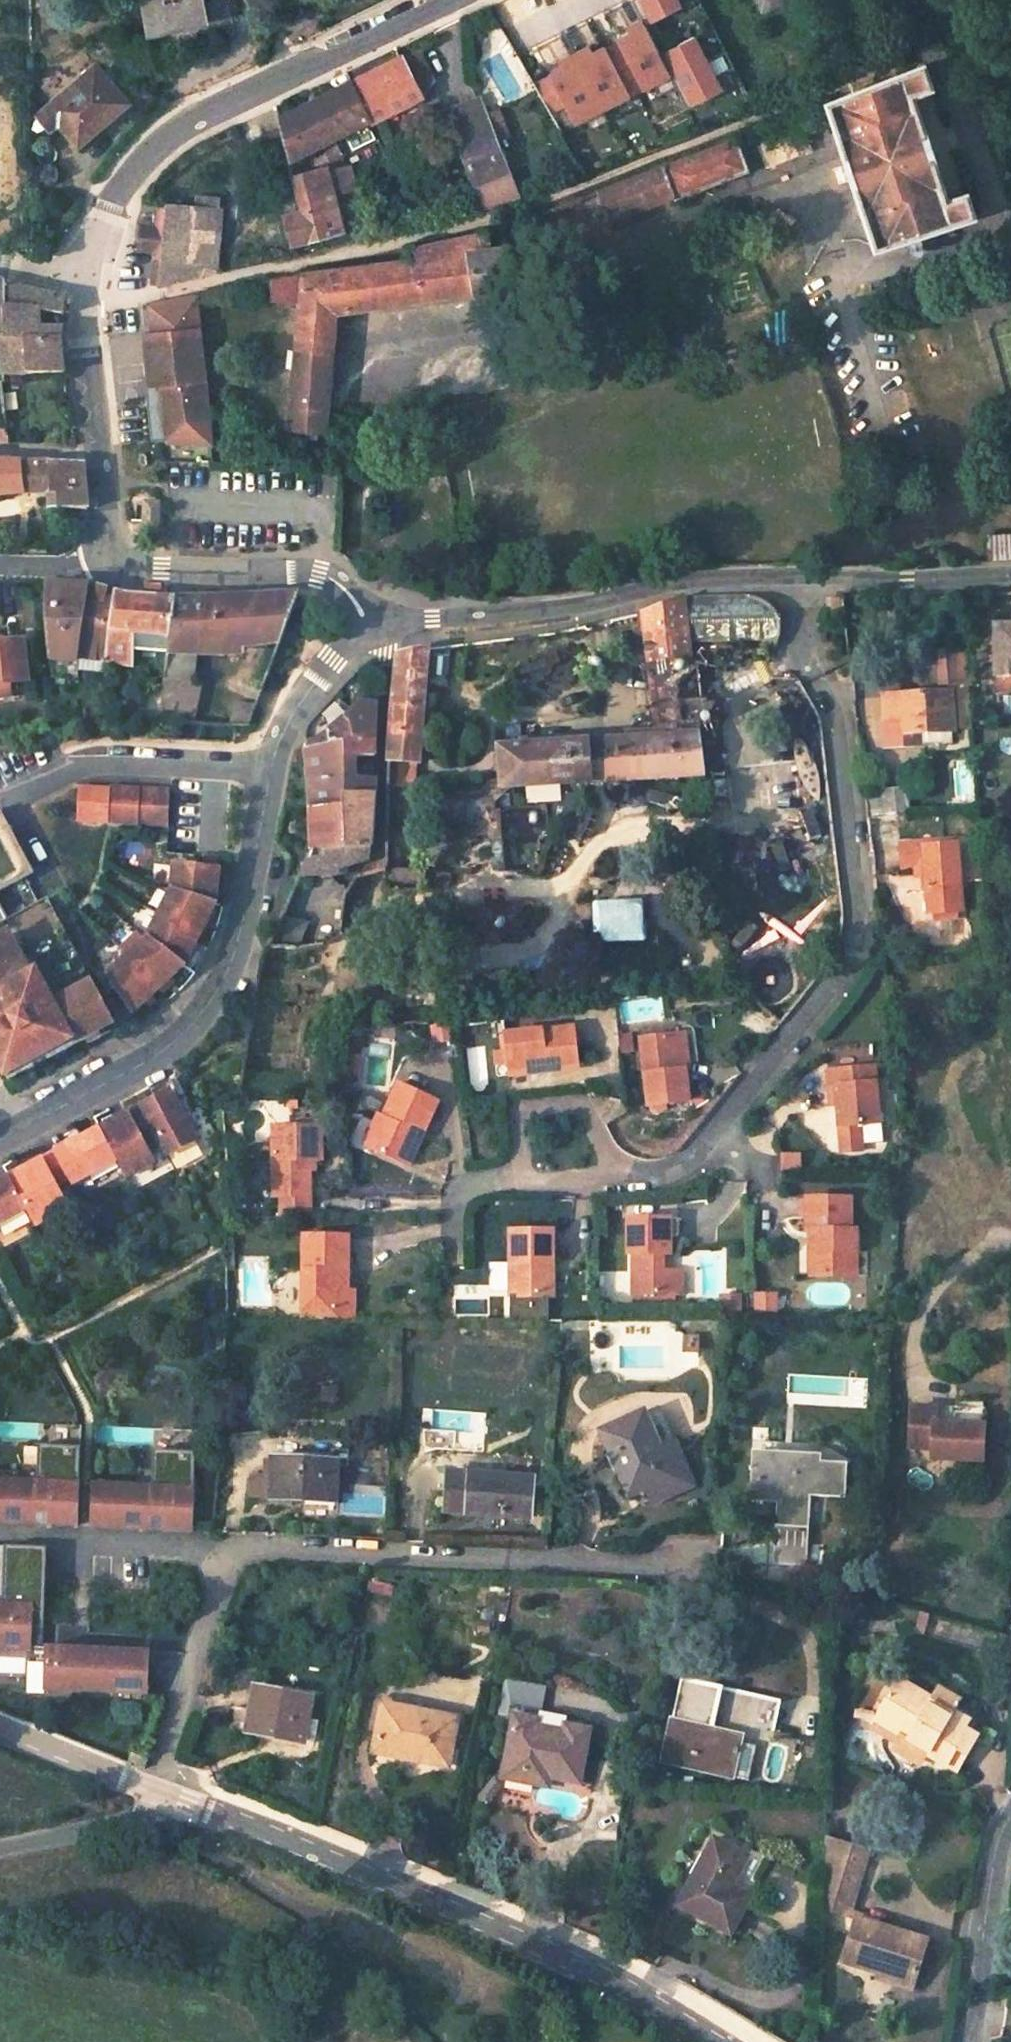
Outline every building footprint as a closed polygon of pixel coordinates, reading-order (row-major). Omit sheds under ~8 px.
[(147,22),(201,13),(199,0),(143,0),(147,22)] [(674,6),(671,0),(629,0),(639,22),(674,6)] [(760,11),(783,0),(755,0),(760,11)] [(618,3),(565,34),(589,74),(615,59),(624,75),(652,59),(642,43),(618,3)] [(690,33),(657,46),(679,105),(713,92),(690,33)] [(421,91),(430,81),(415,50),(402,57),(421,91)] [(417,94),(418,94),(421,91),(402,57),(351,83),(368,116),(369,118),(417,94)] [(826,100),(873,247),(973,216),(965,193),(945,199),(911,94),(932,87),(923,62),(826,100)] [(126,105),(95,67),(44,108),(79,148),(98,132),(96,130),(126,105)] [(350,81),(278,119),(289,160),(368,116),(351,83),(350,81)] [(476,101),(445,113),(483,209),(516,196),(494,143),(493,144),(483,119),(476,101)] [(33,116),(34,131),(47,132),(57,123),(47,112),(41,116),(33,116)] [(508,138),(498,114),(483,119),(493,144),(494,143),(508,138)] [(594,192),(606,219),(673,193),(675,197),(748,169),(735,137),(594,192)] [(345,241),(354,232),(338,167),(328,169),(345,241)] [(345,241),(328,169),(312,173),(312,171),(292,176),(302,212),(309,242),(311,249),(345,241)] [(226,270),(219,211),(165,205),(165,208),(171,282),(171,284),(226,270)] [(165,208),(158,208),(163,282),(171,282),(165,208)] [(302,212),(283,216),(291,246),(309,242),(302,212)] [(336,311),(514,284),(507,247),(479,252),(479,247),(468,249),(465,237),(409,251),(408,260),(294,274),(272,279),(270,299),(298,300),(288,428),(326,432),(333,350),(321,349),(325,312),(336,311)] [(47,244),(36,244),(36,253),(47,255),(47,244)] [(35,324),(35,309),(62,313),(62,305),(63,296),(6,281),(5,332),(5,335),(0,335),(0,347),(2,374),(64,373),(59,338),(60,327),(35,324)] [(191,294),(144,304),(144,327),(197,324),(191,294)] [(333,350),(336,311),(325,312),(321,349),(333,350)] [(197,328),(143,332),(148,380),(140,380),(141,399),(146,440),(155,441),(164,441),(209,443),(202,377),(197,328)] [(25,495),(55,495),(55,510),(85,510),(81,462),(20,464),(0,463),(0,497),(25,495)] [(150,524),(151,503),(139,502),(138,524),(150,524)] [(138,524),(137,533),(150,533),(150,524),(138,524)] [(1002,534),(1002,539),(988,540),(989,562),(1010,561),(1010,534),(1002,534)] [(49,660),(76,666),(78,657),(89,584),(47,583),(45,618),(49,660)] [(78,657),(107,663),(113,592),(89,584),(78,657)] [(107,663),(150,675),(148,691),(162,693),(163,684),(166,658),(174,599),(122,595),(113,592),(107,663)] [(247,647),(279,645),(297,593),(266,595),(247,647)] [(166,658),(196,659),(243,657),(247,647),(266,595),(174,599),(166,658)] [(641,612),(656,736),(499,747),(499,778),(500,789),(703,776),(703,771),(686,644),(776,641),(779,634),(779,625),(778,616),(773,608),(766,602),(758,598),(751,597),(745,596),(680,599),(641,612)] [(995,624),(995,690),(1010,690),(1010,624),(995,624)] [(0,644),(0,698),(11,697),(9,685),(25,683),(21,642),(0,644)] [(422,697),(427,649),(396,656),(390,734),(419,736),(421,711),(422,697)] [(931,682),(944,682),(945,649),(932,649),(931,682)] [(257,707),(225,705),(226,689),(163,684),(162,693),(157,726),(234,728),(249,728),(257,707)] [(898,698),(882,699),(884,720),(901,719),(901,732),(953,728),(950,691),(913,693),(913,687),(901,688),(901,693),(898,693),(898,698)] [(262,690),(226,689),(225,705),(257,707),(262,690)] [(376,704),(356,703),(342,718),(327,729),(327,746),(346,742),(373,737),(374,728),(376,704)] [(344,780),(345,757),(346,742),(327,746),(327,729),(315,739),(304,743),(305,761),(310,783),(310,809),(343,803),(344,791),(344,780)] [(419,736),(390,734),(389,761),(417,763),(419,736)] [(373,737),(346,742),(345,757),(373,757),(373,748),(373,737)] [(374,781),(344,780),(344,791),(374,790),(374,785),(374,781)] [(107,786),(78,784),(77,817),(155,821),(156,787),(107,783),(107,786)] [(879,789),(882,815),(909,812),(906,786),(879,789)] [(155,821),(167,823),(168,788),(156,787),(155,821)] [(337,871),(337,867),(364,859),(374,848),(374,813),(374,790),(344,791),(343,803),(310,809),(311,849),(298,878),(337,871)] [(32,872),(6,824),(0,813),(0,889),(32,872)] [(955,840),(898,844),(900,868),(913,867),(914,879),(924,878),(928,914),(935,914),(955,913),(962,912),(955,840)] [(779,841),(744,851),(753,881),(788,870),(779,841)] [(171,892),(215,906),(220,870),(174,865),(171,892)] [(183,967),(215,906),(171,892),(146,937),(183,967)] [(645,901),(597,902),(598,943),(645,942),(645,901)] [(935,914),(936,922),(956,921),(955,913),(935,914)] [(309,922),(282,915),(269,945),(299,946),(309,922)] [(146,937),(107,972),(132,1013),(183,967),(146,937)] [(4,1084),(97,1034),(100,1040),(117,1030),(106,1009),(84,969),(34,996),(4,940),(0,942),(0,1076),(4,1084)] [(570,1030),(498,1037),(501,1072),(536,1069),(537,1073),(575,1070),(570,1030)] [(678,1037),(671,1039),(674,1072),(679,1072),(682,1071),(678,1037)] [(671,1039),(637,1042),(642,1107),(682,1103),(679,1072),(674,1072),(671,1039)] [(878,1130),(871,1071),(824,1077),(826,1097),(832,1096),(834,1114),(839,1160),(860,1158),(858,1131),(878,1130)] [(160,1144),(166,1155),(196,1140),(165,1082),(149,1091),(153,1099),(139,1106),(160,1144)] [(437,1106),(395,1087),(379,1120),(385,1123),(371,1154),(405,1171),(437,1106)] [(115,1161),(123,1178),(151,1163),(146,1151),(160,1144),(139,1106),(97,1129),(115,1161)] [(379,1120),(376,1118),(362,1150),(371,1154),(385,1123),(379,1120)] [(70,1185),(115,1161),(97,1129),(53,1152),(67,1179),(70,1185)] [(317,1130),(270,1130),(269,1200),(277,1200),(276,1218),(306,1219),(307,1174),(308,1165),(314,1166),(317,1166),(317,1130)] [(53,1152),(6,1177),(23,1210),(32,1226),(49,1217),(45,1209),(61,1200),(57,1192),(54,1186),(67,1179),(53,1152)] [(777,1159),(777,1177),(795,1177),(795,1160),(777,1159)] [(23,1210),(6,1177),(0,1180),(0,1222),(23,1210)] [(849,1202),(802,1201),(802,1233),(812,1234),(813,1243),(809,1243),(808,1276),(848,1278),(849,1253),(854,1253),(854,1233),(848,1233),(849,1202)] [(626,1254),(626,1294),(668,1294),(668,1271),(655,1271),(655,1253),(663,1253),(663,1237),(662,1219),(621,1219),(620,1219),(621,1254),(626,1254)] [(671,1236),(671,1219),(662,1219),(663,1237),(671,1236)] [(544,1231),(502,1232),(501,1298),(540,1298),(539,1264),(544,1264),(544,1231)] [(344,1239),(300,1238),(300,1313),(344,1314),(344,1293),(344,1239)] [(668,1271),(668,1294),(676,1294),(676,1271),(668,1271)] [(626,1305),(668,1305),(668,1294),(626,1294),(626,1305)] [(750,1312),(773,1312),(773,1296),(751,1295),(750,1312)] [(718,1296),(717,1314),(735,1314),(735,1296),(718,1296)] [(352,1314),(344,1314),(300,1313),(300,1322),(352,1322),(352,1314)] [(982,1414),(932,1411),(932,1414),(931,1429),(981,1432),(982,1414)] [(644,1412),(600,1434),(630,1497),(648,1488),(656,1505),(697,1486),(681,1452),(666,1459),(661,1449),(644,1412)] [(932,1414),(910,1412),(907,1452),(930,1454),(929,1464),(979,1467),(981,1432),(931,1429),(932,1414)] [(676,1442),(661,1449),(666,1459),(681,1452),(676,1442)] [(39,1446),(38,1481),(0,1480),(0,1521),(38,1523),(38,1511),(48,1511),(48,1524),(77,1525),(81,1447),(39,1446)] [(153,1486),(95,1484),(93,1526),(152,1529),(153,1517),(163,1517),(163,1529),(192,1530),(196,1452),(154,1451),(153,1486)] [(849,1459),(756,1454),(754,1498),(784,1500),(782,1525),(811,1527),(814,1496),(846,1497),(849,1459)] [(270,1459),(269,1499),(334,1502),(337,1462),(270,1459)] [(502,1480),(465,1478),(464,1515),(526,1519),(528,1485),(502,1484),(502,1480)] [(782,1525),(780,1565),(810,1566),(811,1527),(782,1525)] [(5,1547),(4,1564),(3,1604),(0,1604),(0,1646),(31,1648),(32,1626),(46,1626),(47,1577),(34,1576),(35,1548),(5,1547)] [(34,1576),(47,1577),(47,1548),(41,1548),(35,1548),(34,1576)] [(31,1648),(46,1648),(46,1626),(32,1626),(31,1648)] [(152,1651),(50,1647),(49,1689),(150,1693),(152,1651)] [(499,1681),(497,1704),(538,1707),(540,1684),(499,1681)] [(897,1683),(893,1689),(925,1710),(930,1703),(897,1683)] [(309,1698),(253,1686),(244,1727),(301,1740),(309,1698)] [(960,1706),(937,1692),(930,1703),(925,1710),(893,1689),(873,1723),(899,1739),(929,1756),(927,1759),(945,1771),(955,1755),(965,1762),(977,1742),(965,1734),(970,1727),(952,1716),(960,1706)] [(453,1718),(380,1702),(372,1740),(392,1745),(391,1753),(444,1765),(453,1718)] [(587,1729),(512,1713),(501,1766),(547,1776),(577,1782),(587,1729)] [(737,1739),(670,1723),(661,1761),(729,1778),(737,1739)] [(899,1739),(891,1752),(921,1770),(927,1759),(929,1756),(899,1739)] [(370,1749),(391,1753),(392,1745),(372,1740),(370,1749)] [(501,1766),(499,1776),(545,1785),(547,1776),(501,1766)] [(821,1902),(847,1910),(849,1904),(866,1844),(824,1832),(821,1902)] [(748,1857),(714,1837),(677,1903),(729,1933),(751,1895),(733,1885),(748,1857)] [(877,1912),(849,1904),(847,1910),(853,1911),(875,1918),(877,1912)] [(911,1981),(925,1933),(875,1918),(853,1911),(840,1958),(876,1970),(911,1981)] [(876,1970),(874,1974),(910,1986),(911,1981),(876,1970)]
